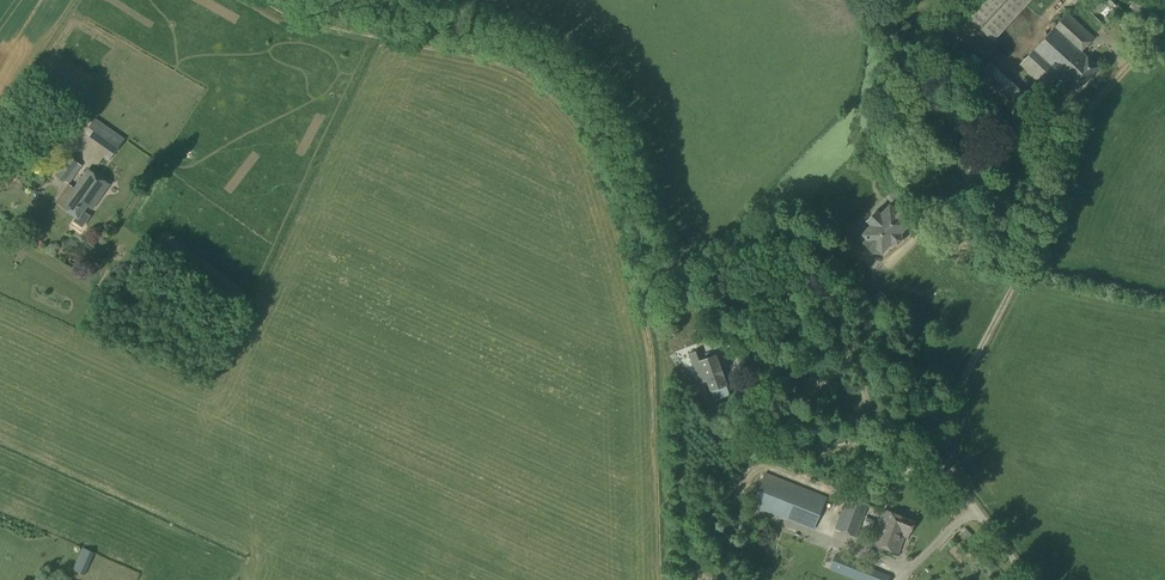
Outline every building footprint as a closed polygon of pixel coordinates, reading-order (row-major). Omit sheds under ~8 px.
[(1029,0),(980,0),(965,16),(991,41),(1029,0)] [(1111,1),(1096,12),(1105,23),(1120,12),(1111,1)] [(1095,67),(1079,52),(1093,38),(1066,13),(1018,65),(1045,90),(1058,75),(1074,90),(1075,91),(1096,68),(1095,67)] [(1004,46),(1009,51),(1033,29),(1028,24),(1004,46)] [(114,154),(125,138),(95,118),(85,134),(114,154)] [(65,181),(78,162),(68,156),(55,174),(65,181)] [(107,164),(103,169),(114,178),(119,173),(107,164)] [(91,210),(108,185),(86,170),(71,191),(73,192),(63,208),(76,217),(73,221),(83,228),(91,216),(82,210),(85,205),(91,210)] [(895,201),(902,193),(895,187),(888,195),(895,201)] [(909,223),(888,202),(878,212),(875,208),(863,220),(867,224),(858,233),(863,238),(860,242),(872,253),(875,250),(880,254),(889,244),(896,245),(900,241),(899,233),(909,223)] [(698,351),(689,354),(698,382),(705,379),(709,390),(714,403),(730,396),(725,384),(715,355),(701,360),(698,351)] [(813,530),(826,499),(765,475),(752,506),(813,530)] [(857,537),(868,505),(845,497),(834,529),(857,537)] [(913,521),(883,509),(871,543),(897,553),(903,537),(906,538),(913,521)] [(871,530),(874,521),(865,518),(862,527),(871,530)] [(89,572),(98,551),(86,547),(78,567),(89,572)] [(891,576),(843,557),(836,574),(852,579),(889,579),(891,576)]
